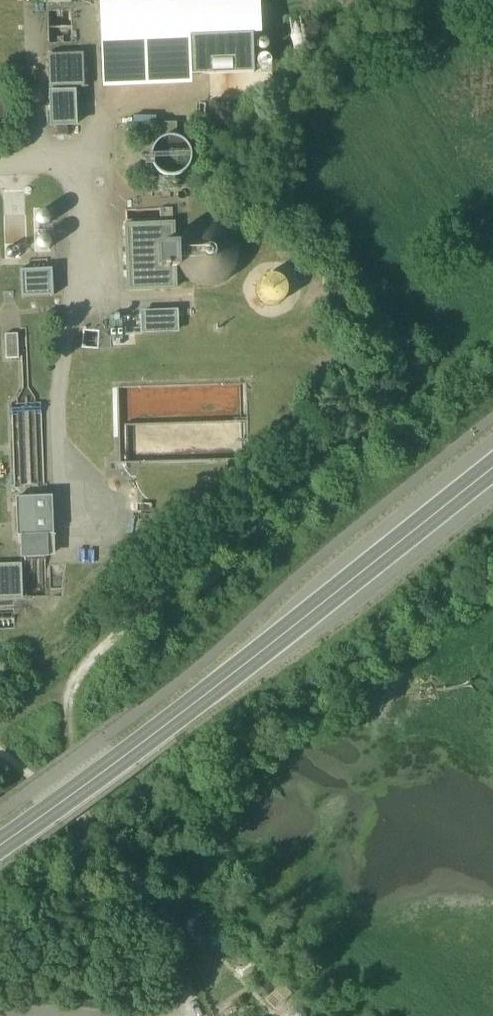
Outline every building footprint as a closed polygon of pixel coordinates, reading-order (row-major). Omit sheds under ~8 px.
[(101,4),(104,87),(191,83),(191,76),(190,37),(252,35),(252,34),(257,34),(257,0),(210,0),(101,4)] [(190,37),(191,76),(253,73),(252,35),(190,37)] [(49,56),(50,88),(83,87),(82,54),(49,56)] [(50,92),(52,126),(76,125),(74,91),(50,92)] [(177,138),(176,122),(163,123),(164,138),(158,142),(153,148),(151,155),(151,162),(154,169),(159,174),(165,177),(172,178),(179,177),(185,173),(189,168),(192,160),(191,152),(188,146),(183,141),(177,138)] [(179,240),(177,244),(174,244),(173,223),(126,225),(128,290),(176,288),(175,266),(178,266),(185,277),(192,283),(203,287),(215,286),(226,282),(233,275),(240,265),(241,253),(239,242),(234,233),(225,226),(215,222),(202,222),(193,225),(184,232),(179,240)] [(21,297),(53,296),(52,268),(20,270),(21,297)] [(279,304),(286,295),(285,283),(276,276),(265,277),(257,286),(258,297),(267,305),(279,304)] [(142,312),(143,331),(177,330),(177,311),(142,312)] [(5,335),(6,359),(19,359),(18,334),(5,335)] [(166,447),(165,422),(123,423),(124,448),(166,447)] [(48,557),(47,535),(53,535),(52,496),(16,498),(17,536),(21,536),(21,558),(48,557)] [(21,598),(20,565),(0,566),(0,599),(21,598)]
